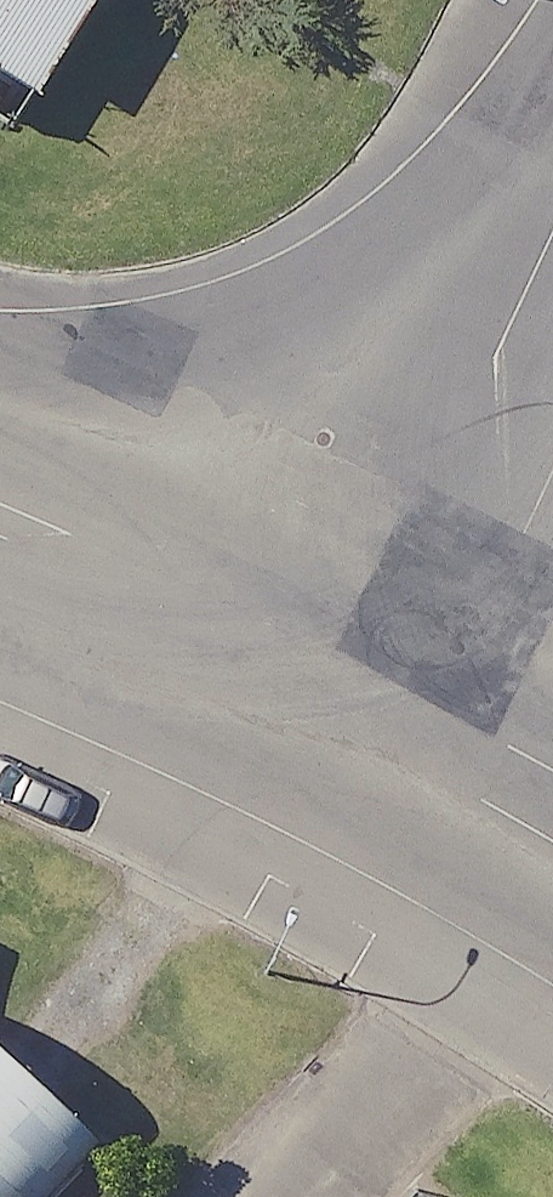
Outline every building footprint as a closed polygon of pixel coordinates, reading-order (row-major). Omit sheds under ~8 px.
[(183,70),(227,0),(70,0),(183,70)] [(0,1050),(0,1196),(51,1196),(101,1145),(0,1050)]
